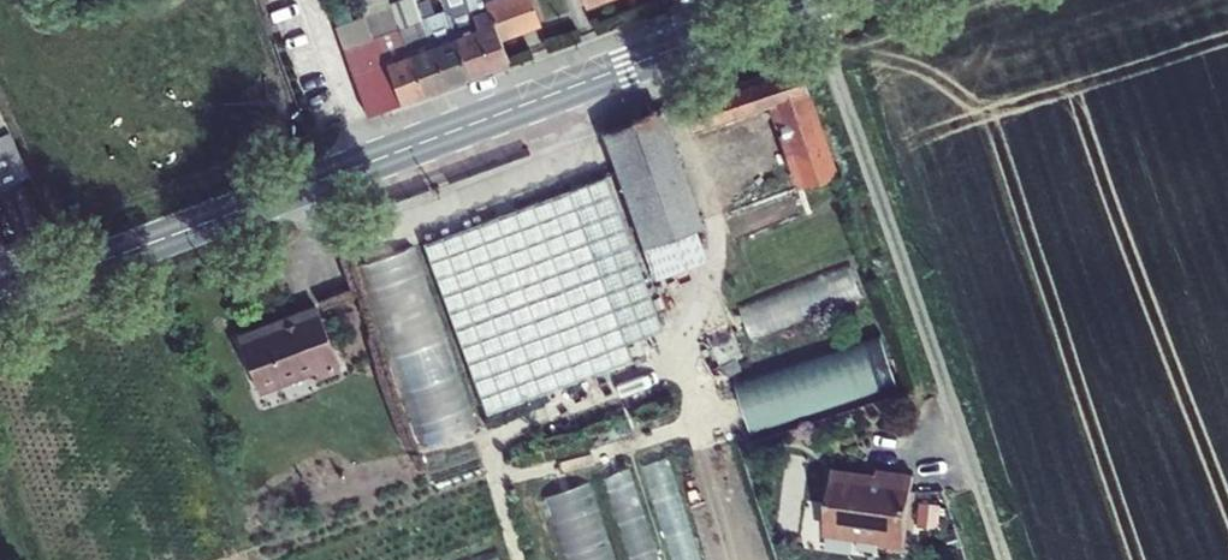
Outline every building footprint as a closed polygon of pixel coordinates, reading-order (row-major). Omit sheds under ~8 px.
[(410,25),(400,29),(424,95),(447,86),(417,7),(415,0),(408,0),(402,2),(410,25)] [(444,9),(469,78),(509,64),(500,39),(486,1),(486,0),(440,0),(444,9)] [(486,1),(500,39),(539,24),(530,0),(490,0),(486,1)] [(433,13),(430,2),(417,7),(447,86),(469,78),(444,9),(433,13)] [(424,95),(400,29),(366,41),(384,91),(394,87),(400,104),(424,95)] [(802,185),(833,174),(796,64),(685,101),(695,130),(774,103),(802,185)] [(701,226),(660,112),(603,132),(652,269),(702,250),(694,228),(701,226)] [(29,174),(9,132),(0,135),(0,187),(29,174)] [(484,415),(633,361),(626,343),(663,329),(607,176),(422,244),(484,415)] [(851,265),(737,303),(749,339),(863,301),(851,265)] [(339,367),(317,310),(238,340),(257,388),(312,367),(316,376),(339,367)] [(886,339),(735,374),(746,426),(897,391),(886,339)] [(476,425),(450,352),(430,359),(434,372),(407,382),(428,441),(476,425)] [(880,544),(903,547),(913,476),(876,471),(875,482),(831,476),(824,528),(881,536),(880,544)] [(916,524),(937,525),(938,501),(917,500),(916,524)]
